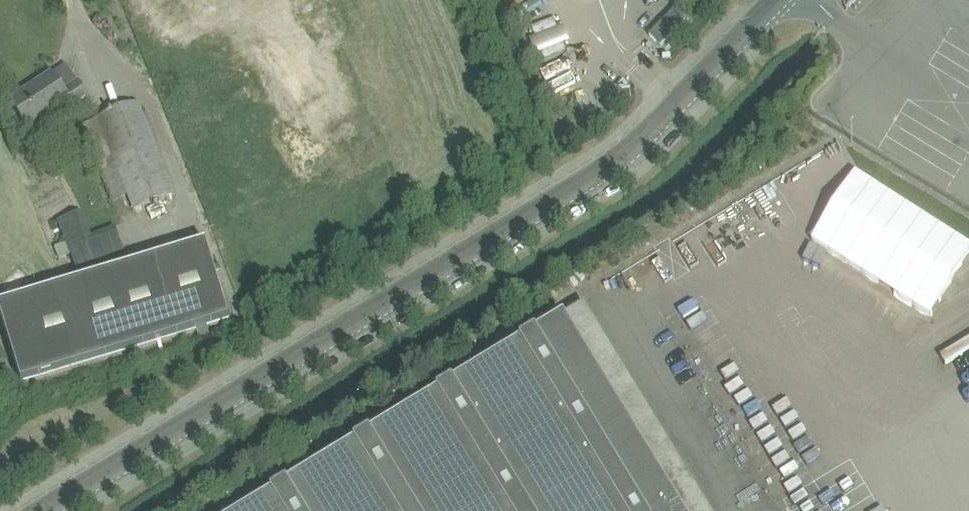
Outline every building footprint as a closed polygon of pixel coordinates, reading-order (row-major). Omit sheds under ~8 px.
[(171,6),(179,19),(208,0),(167,0),(171,6)] [(675,9),(649,35),(661,46),(686,20),(675,9)] [(542,52),(545,61),(567,52),(564,43),(569,41),(564,25),(558,27),(555,19),(532,27),(536,36),(530,38),(536,54),(542,52)] [(91,102),(89,99),(78,82),(63,92),(51,74),(9,102),(29,132),(38,146),(51,138),(44,122),(57,113),(62,121),(91,102)] [(366,85),(363,86),(365,91),(367,90),(369,94),(380,90),(376,80),(365,84),(366,85)] [(135,210),(174,195),(139,103),(99,118),(135,210)] [(91,236),(82,212),(57,222),(66,244),(71,255),(77,270),(125,251),(115,226),(91,236)] [(0,306),(0,313),(21,383),(229,319),(206,244),(0,306)] [(66,244),(55,248),(60,259),(71,255),(66,244)] [(564,316),(245,510),(682,510),(564,316)]
